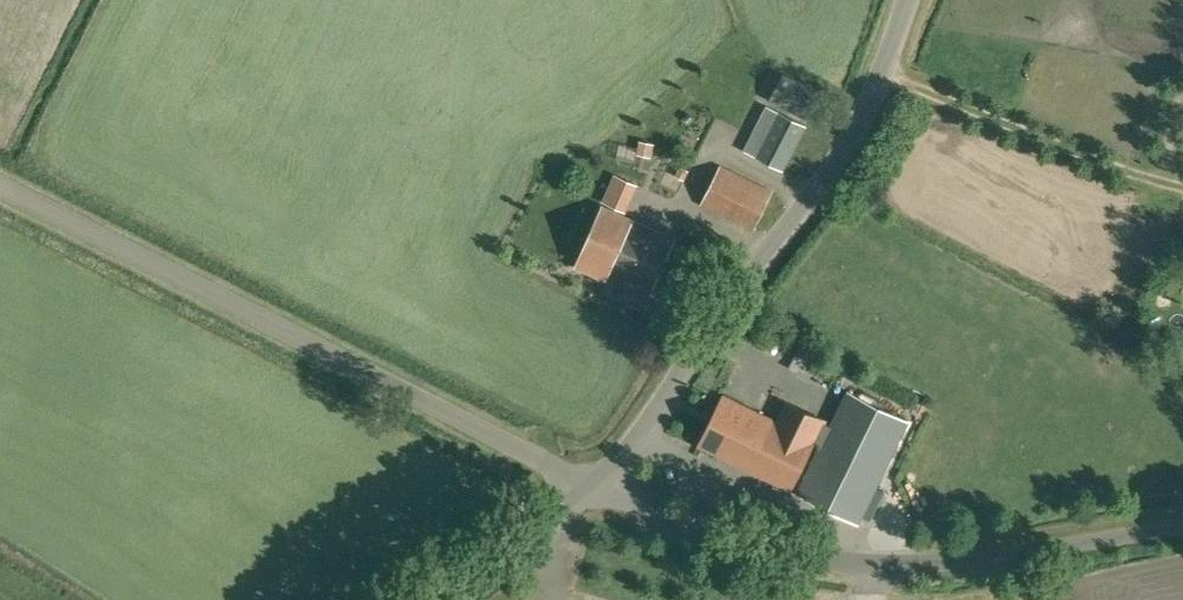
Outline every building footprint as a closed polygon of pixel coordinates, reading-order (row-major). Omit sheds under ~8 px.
[(809,120),(823,92),(783,72),(769,100),(809,120)] [(784,170),(807,123),(766,104),(743,150),(784,170)] [(753,231),(755,227),(774,190),(721,164),(700,204),(753,231)] [(684,179),(688,171),(680,167),(676,175),(684,179)] [(654,288),(676,237),(602,204),(575,266),(621,286),(617,295),(644,307),(653,288),(654,288)] [(857,521),(907,420),(850,392),(832,428),(824,445),(800,493),(857,521)] [(823,421),(787,402),(778,422),(724,395),(700,444),(791,488),(814,440),(824,445),(832,428),(822,423),(823,421)] [(711,498),(709,505),(720,509),(723,502),(711,498)]
